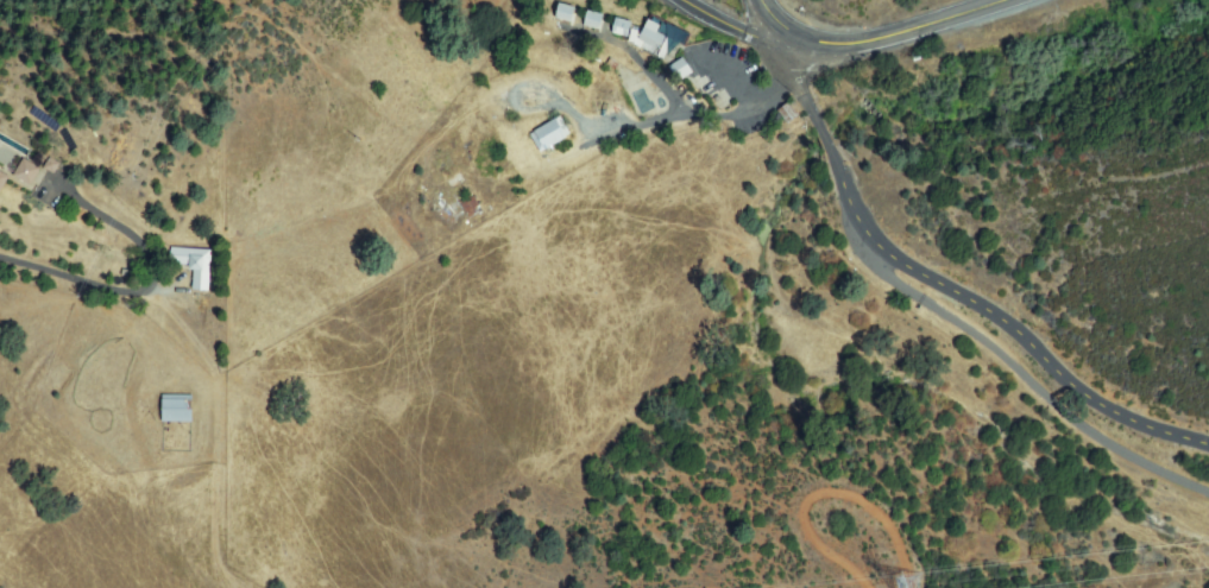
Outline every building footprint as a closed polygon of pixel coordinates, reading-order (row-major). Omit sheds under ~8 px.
[(556,15),(561,4),(574,8),(569,21),(556,15)] [(589,29),(595,13),(575,6),(570,22),(589,29)] [(585,25),(588,11),(603,15),(599,29),(585,25)] [(613,33),(615,18),(600,15),(598,30),(613,33)] [(663,53),(640,38),(654,17),(662,23),(656,31),(672,40),(663,53)] [(613,31),(618,19),(631,24),(628,36),(613,31)] [(625,27),(626,39),(639,37),(638,26),(625,27)] [(689,72),(679,78),(672,65),(682,59),(689,72)] [(552,152),(586,136),(576,116),(543,132),(552,152)] [(542,151),(531,134),(558,118),(568,134),(542,151)] [(14,175),(24,160),(38,169),(29,184),(14,175)] [(14,175),(0,167),(0,202),(14,175)] [(209,251),(207,290),(193,289),(194,265),(170,264),(171,249),(209,251)] [(191,399),(190,422),(163,421),(164,398),(191,399)]
